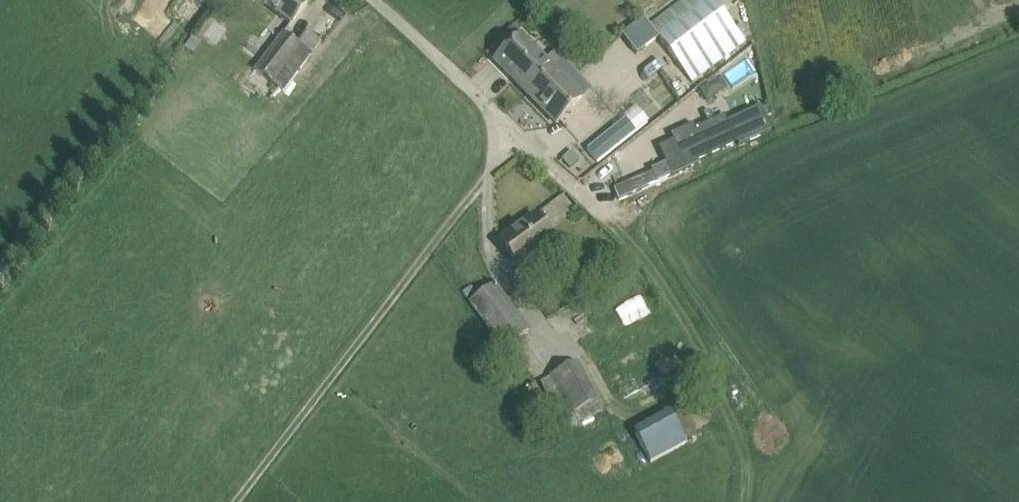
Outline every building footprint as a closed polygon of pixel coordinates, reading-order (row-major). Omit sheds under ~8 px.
[(295,18),(307,2),(304,0),(260,0),(291,24),(295,18)] [(661,41),(692,82),(745,42),(714,0),(683,0),(649,25),(661,41)] [(661,41),(649,25),(645,20),(623,37),(639,58),(661,41)] [(283,33),(260,63),(255,69),(256,70),(272,82),(300,45),(283,33)] [(495,60),(527,93),(554,68),(563,59),(554,50),(544,60),(536,52),(538,51),(537,50),(527,59),(513,44),(515,42),(514,41),(495,60)] [(576,91),(554,68),(527,93),(528,94),(530,92),(548,110),(546,112),(556,123),(583,97),(576,91)] [(272,82),(256,70),(247,81),(266,95),(274,84),(272,82)] [(699,89),(705,100),(725,88),(719,77),(699,89)] [(732,105),(737,133),(768,127),(762,100),(732,105)] [(587,149),(597,162),(647,122),(637,109),(587,149)] [(697,159),(737,141),(733,133),(725,116),(673,139),(659,146),(666,162),(650,169),(652,173),(656,184),(687,170),(699,165),(697,159)] [(636,179),(619,186),(623,196),(623,198),(640,191),(656,184),(652,173),(636,179)] [(535,215),(501,240),(500,241),(519,266),(554,240),(535,215)] [(495,284),(491,287),(469,302),(503,348),(528,329),(495,284)] [(598,400),(576,362),(551,376),(572,413),(598,400)] [(671,414),(635,433),(651,462),(686,443),(671,414)]
